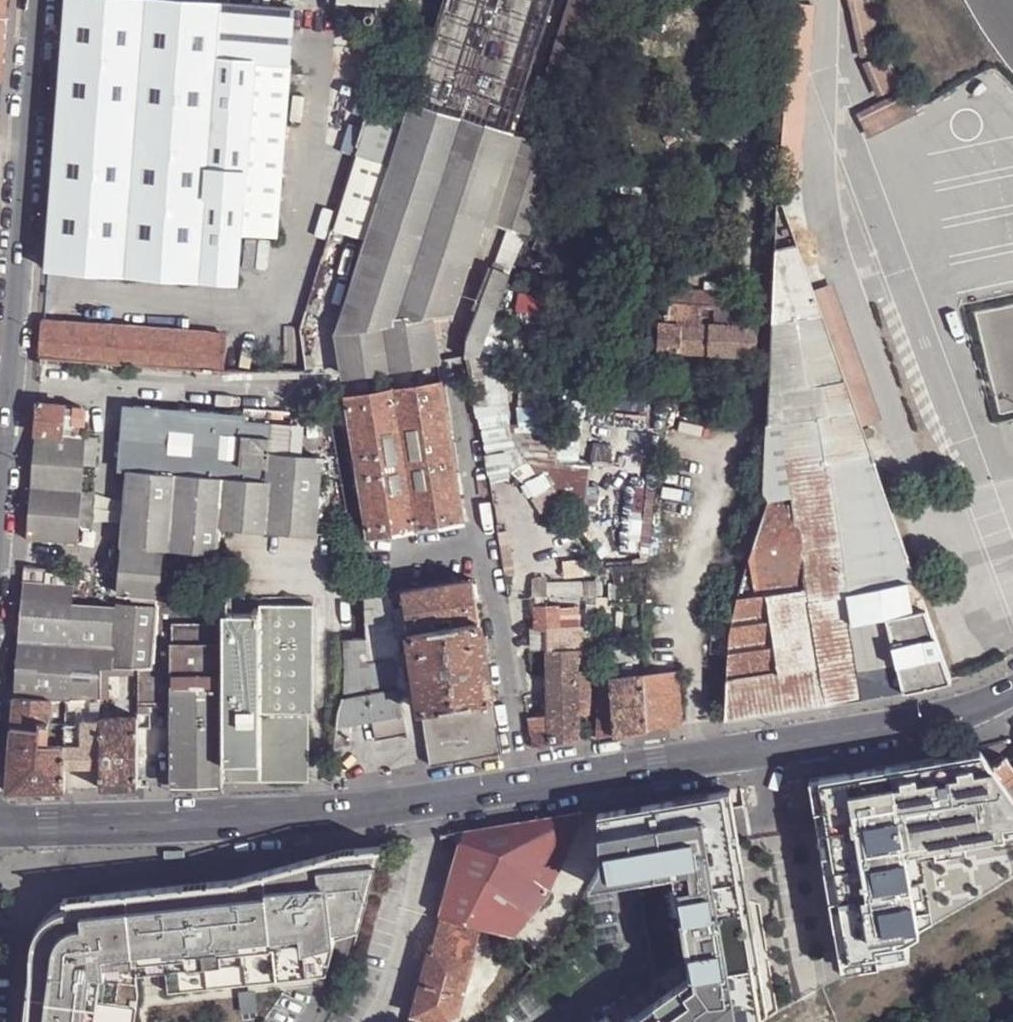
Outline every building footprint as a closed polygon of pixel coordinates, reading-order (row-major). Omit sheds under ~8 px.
[(8,0),(0,0),(0,15),(7,16),(8,0)] [(64,60),(63,80),(48,267),(237,282),(241,234),(255,63),(285,64),(289,65),(294,8),(201,0),(197,0),(68,0),(64,60)] [(553,0),(448,0),(415,101),(511,130),(553,0)] [(534,111),(554,119),(569,81),(611,0),(570,0),(534,111)] [(860,57),(888,50),(876,0),(848,0),(860,57)] [(397,19),(400,5),(379,3),(375,25),(379,25),(378,27),(394,28),(397,19)] [(361,19),(364,23),(369,24),(374,21),(375,16),(374,12),(369,9),(364,10),(360,14),(361,19)] [(388,50),(334,46),(327,144),(358,146),(388,50)] [(862,62),(877,97),(904,85),(888,52),(862,62)] [(241,234),(275,237),(287,85),(283,85),(285,64),(255,63),(241,234)] [(905,88),(860,112),(863,117),(860,119),(871,138),(918,112),(905,88)] [(469,260),(511,130),(415,101),(359,274),(349,303),(341,330),(349,376),(438,361),(432,316),(425,317),(446,253),(469,260)] [(524,134),(496,221),(509,225),(526,231),(532,233),(557,180),(563,166),(568,150),(524,134)] [(349,235),(365,239),(389,164),(372,159),(358,155),(333,230),(349,235)] [(776,220),(774,274),(804,263),(788,218),(777,190),(776,220)] [(510,273),(526,231),(509,225),(495,267),(510,273)] [(541,232),(534,248),(561,259),(569,243),(541,232)] [(454,312),(469,260),(446,253),(425,317),(432,316),(454,312)] [(774,274),(768,390),(792,387),(845,378),(813,288),(804,263),(774,274)] [(492,306),(498,308),(505,288),(510,273),(495,267),(482,303),(492,306)] [(335,299),(349,303),(359,274),(345,269),(335,299)] [(833,281),(813,288),(845,378),(861,425),(882,417),(833,281)] [(743,307),(744,292),(668,289),(668,304),(743,307)] [(543,314),(544,294),(536,294),(536,303),(519,301),(515,312),(543,314)] [(576,296),(544,294),(543,314),(575,316),(576,296)] [(646,302),(645,322),(659,323),(658,351),(716,354),(755,355),(756,355),(758,327),(743,326),(743,307),(668,304),(646,302)] [(469,337),(486,343),(498,308),(492,306),(482,303),(469,337)] [(41,356),(221,371),(224,338),(224,335),(43,320),(41,356)] [(486,343),(469,337),(468,351),(485,352),(486,343)] [(305,368),(311,367),(309,353),(303,354),(305,368)] [(492,354),(484,378),(508,382),(514,359),(492,354)] [(861,425),(845,378),(792,387),(797,420),(820,416),(848,591),(916,580),(868,448),(861,425)] [(660,389),(566,382),(565,390),(565,396),(562,435),(506,430),(528,460),(539,477),(543,474),(606,563),(642,564),(660,389)] [(362,537),(369,536),(463,521),(440,383),(348,398),(367,519),(360,520),(362,529),(359,530),(360,538),(362,537)] [(565,396),(565,390),(547,388),(547,386),(539,385),(539,394),(565,396)] [(792,387),(768,390),(767,425),(797,420),(792,387)] [(37,403),(35,432),(84,437),(86,413),(82,407),(37,403)] [(134,405),(129,470),(145,471),(151,407),(134,405)] [(217,552),(218,552),(220,527),(231,528),(316,535),(322,459),(302,457),(270,454),(271,448),(269,448),(271,423),(246,421),(246,417),(245,415),(151,407),(145,471),(129,470),(123,544),(163,548),(188,550),(217,552)] [(767,425),(765,491),(768,498),(748,562),(753,598),(765,596),(771,635),(814,628),(822,680),(813,682),(810,685),(813,706),(864,697),(852,624),(850,605),(848,591),(820,416),(797,420),(767,425)] [(271,448),(270,454),(302,457),(304,426),(271,423),(269,448),(271,448)] [(84,437),(35,432),(27,536),(75,540),(84,437)] [(493,440),(482,440),(491,491),(519,487),(517,473),(516,468),(516,463),(509,464),(498,437),(493,440)] [(521,465),(516,468),(517,473),(524,484),(530,486),(540,503),(544,500),(556,493),(543,474),(539,477),(528,460),(521,465)] [(220,527),(218,552),(229,553),(231,528),(220,527)] [(507,531),(498,533),(505,578),(515,576),(507,531)] [(123,544),(119,593),(136,595),(158,596),(158,595),(160,595),(161,568),(163,548),(123,544)] [(217,552),(188,550),(187,567),(216,569),(217,552)] [(381,557),(372,558),(374,573),(383,573),(381,557)] [(753,598),(748,562),(737,600),(753,598)] [(24,566),(23,582),(47,584),(47,572),(48,568),(24,566)] [(65,573),(47,572),(47,584),(65,586),(65,573)] [(590,577),(591,593),(598,593),(607,592),(606,576),(595,577),(590,577)] [(590,577),(569,579),(570,595),(591,593),(590,577)] [(533,579),(533,598),(548,598),(548,579),(533,579)] [(402,592),(408,631),(479,619),(472,580),(402,592)] [(848,591),(850,605),(921,594),(916,580),(848,591)] [(47,584),(23,582),(14,696),(49,698),(64,699),(68,644),(70,605),(72,587),(65,586),(47,584)] [(342,697),(367,692),(400,687),(417,684),(408,631),(402,592),(366,598),(367,639),(361,639),(343,640),(344,673),(342,697)] [(850,605),(852,624),(887,616),(925,608),(921,594),(850,605)] [(174,626),(174,596),(164,595),(160,595),(158,595),(158,596),(158,600),(157,605),(156,624),(174,626)] [(174,683),(223,684),(222,614),(222,600),(174,596),(174,626),(174,683)] [(822,680),(814,628),(771,635),(765,596),(753,598),(737,600),(730,633),(727,682),(778,675),(784,710),(813,706),(810,685),(813,682),(822,680)] [(613,598),(608,598),(603,641),(608,642),(613,598)] [(147,666),(153,666),(156,624),(157,605),(118,602),(117,608),(115,646),(114,667),(138,667),(147,666)] [(117,608),(70,605),(68,644),(115,646),(117,608)] [(223,781),(242,781),(242,776),(242,770),(305,770),(305,712),(315,711),(314,605),(260,605),(260,609),(260,614),(261,761),(223,761),(223,781)] [(550,725),(578,721),(579,717),(578,671),(578,652),(582,650),(581,628),(559,628),(559,619),(559,608),(537,608),(537,629),(547,629),(548,651),(549,717),(550,725)] [(952,680),(925,608),(887,616),(905,691),(930,686),(952,680)] [(254,614),(222,614),(223,684),(223,761),(261,761),(260,614),(254,614)] [(645,616),(635,617),(636,629),(646,628),(645,616)] [(905,691),(887,616),(852,624),(864,697),(905,691)] [(581,618),(559,619),(559,628),(581,628),(581,618)] [(492,699),(479,619),(408,631),(417,684),(422,711),(492,699)] [(150,709),(174,709),(174,683),(174,626),(156,624),(153,666),(147,666),(147,672),(138,672),(138,675),(137,718),(150,719),(150,709)] [(547,629),(537,629),(538,651),(548,651),(547,629)] [(608,642),(603,641),(602,663),(610,663),(610,656),(608,656),(610,642),(608,642)] [(68,644),(64,699),(102,697),(102,692),(102,682),(102,667),(114,667),(115,646),(68,644)] [(102,682),(102,692),(110,692),(109,674),(138,675),(138,672),(138,667),(114,667),(102,667),(102,682)] [(590,671),(578,671),(579,717),(589,716),(590,671)] [(646,676),(643,676),(647,730),(681,726),(676,672),(646,676)] [(761,714),(784,710),(778,675),(727,682),(726,702),(758,696),(761,714)] [(613,736),(647,730),(643,676),(608,680),(613,736)] [(599,737),(613,736),(608,680),(601,680),(599,737)] [(223,684),(174,683),(174,709),(174,786),(223,785),(223,781),(223,761),(223,684)] [(367,692),(369,720),(373,719),(404,714),(400,687),(367,692)] [(102,697),(102,701),(110,700),(110,692),(102,692),(102,697)] [(338,710),(336,726),(351,723),(369,720),(367,692),(342,697),(341,706),(338,710)] [(14,696),(12,726),(41,729),(42,721),(49,722),(49,698),(14,696)] [(761,714),(758,696),(726,702),(727,719),(761,714)] [(102,697),(64,699),(64,723),(64,744),(64,766),(102,765),(102,717),(102,709),(102,701),(102,697)] [(49,698),(49,722),(64,723),(64,699),(49,698)] [(492,699),(422,711),(430,765),(501,754),(492,699)] [(102,701),(102,709),(111,709),(110,700),(102,701)] [(404,714),(373,719),(376,739),(408,734),(404,714)] [(137,787),(137,718),(102,717),(102,765),(102,788),(137,787)] [(549,717),(529,720),(530,729),(550,725),(549,717)] [(49,722),(42,721),(41,729),(42,729),(41,742),(64,744),(64,723),(49,722)] [(580,740),(578,721),(550,725),(551,745),(580,740)] [(351,723),(336,726),(335,746),(350,747),(351,723)] [(551,745),(550,725),(530,729),(534,748),(551,745)] [(8,791),(65,789),(64,766),(64,744),(41,742),(42,729),(41,729),(12,726),(8,791)] [(995,765),(1007,756),(1006,740),(982,747),(995,765)] [(982,750),(811,779),(844,975),(944,918),(981,898),(1012,878),(1012,793),(994,766),(982,750)] [(1007,756),(995,765),(994,766),(1012,793),(1012,765),(1007,756)] [(769,1017),(729,789),(600,811),(601,864),(591,883),(644,874),(658,967),(665,966),(603,1010),(607,1015),(598,1021),(762,1021),(769,1017)] [(463,843),(443,916),(483,928),(516,937),(552,888),(582,816),(581,813),(466,832),(463,843)] [(466,832),(457,833),(455,841),(463,843),(466,832)] [(67,896),(68,907),(60,910),(52,915),(45,920),(40,926),(36,932),(33,939),(32,946),(31,953),(30,980),(28,1005),(26,1021),(137,1021),(141,993),(139,975),(140,975),(140,974),(168,971),(170,990),(328,972),(338,937),(358,935),(366,908),(384,845),(343,849),(262,871),(140,888),(67,896)] [(443,916),(413,1019),(421,1021),(446,1021),(448,1015),(452,1016),(458,1012),(483,928),(443,916)]
